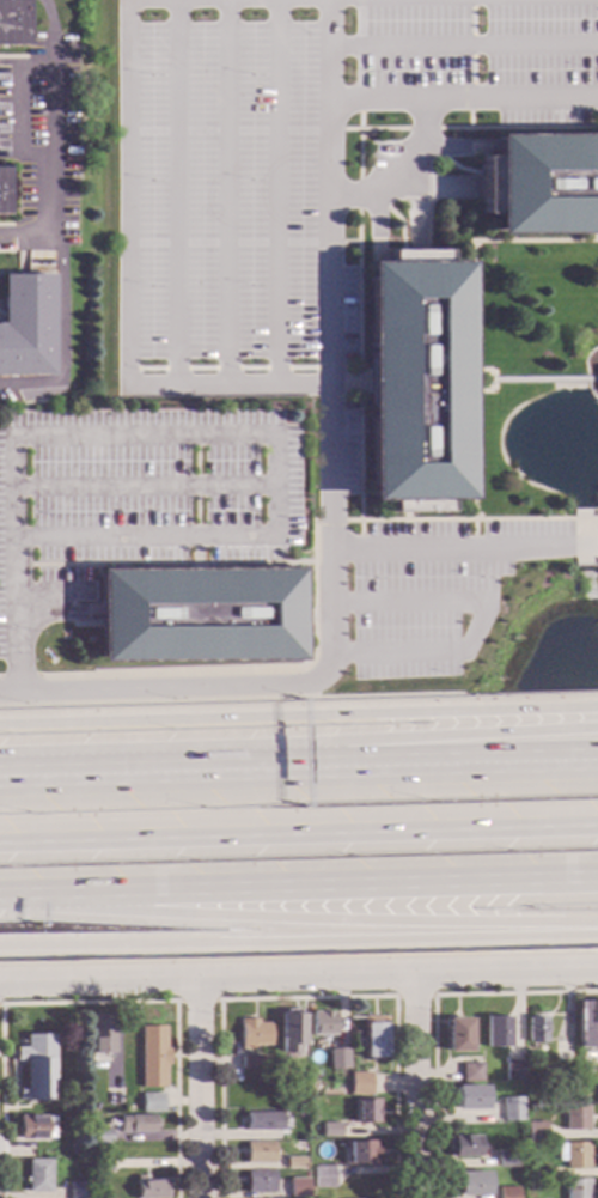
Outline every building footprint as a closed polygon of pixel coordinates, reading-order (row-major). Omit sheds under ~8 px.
[(25,44),(0,45),(0,2),(24,1),(25,44)] [(492,135),(597,135),(597,233),(493,233),(493,212),(481,212),(481,188),(481,157),(492,157),(492,135)] [(367,500),(389,500),(389,510),(446,510),(446,499),(466,499),(465,264),(445,264),(445,251),(419,251),(404,251),(389,251),(389,263),(378,263),(367,263),(367,500)] [(50,370),(0,371),(0,324),(1,324),(0,276),(48,275),(50,370)] [(98,570),(98,621),(98,661),(297,661),(297,570),(98,570)] [(578,1002),(597,1001),(597,1048),(578,1048),(578,1002)] [(334,1036),(311,1036),(311,1012),(334,1012),(334,1036)] [(543,1044),(526,1044),(526,1012),(543,1012),(543,1044)] [(99,1018),(112,1018),(112,1054),(91,1054),(91,1014),(99,1014),(99,1018)] [(301,1046),(294,1046),(294,1053),(279,1053),(277,1014),(301,1014),(301,1046)] [(385,1058),(365,1059),(365,1016),(385,1016),(385,1058)] [(507,1048),(483,1048),(483,1017),(507,1017),(507,1048)] [(469,1052),(446,1052),(446,1018),(469,1018),(469,1052)] [(256,1023),(268,1023),(269,1046),(251,1046),(251,1051),(240,1051),(239,1023),(238,1023),(238,1020),(256,1020),(256,1023)] [(165,1048),(167,1048),(167,1065),(164,1065),(164,1088),(140,1088),(140,1027),(164,1026),(165,1048)] [(51,1101),(17,1101),(17,1089),(24,1089),(24,1060),(13,1060),(13,1047),(25,1047),(25,1035),(51,1034),(51,1101)] [(570,1059),(554,1060),(554,1041),(570,1041),(570,1059)] [(347,1069),(329,1069),(329,1048),(347,1048),(347,1069)] [(262,1069),(240,1069),(240,1056),(261,1056),(262,1069)] [(521,1081),(504,1081),(504,1060),(521,1060),(521,1081)] [(480,1082),(460,1082),(460,1064),(480,1064),(480,1082)] [(371,1095),(349,1095),(349,1074),(371,1074),(371,1095)] [(484,1109),(454,1109),(454,1087),(484,1086),(484,1109)] [(122,1106),(105,1106),(104,1088),(122,1088),(122,1106)] [(161,1112),(140,1112),(140,1095),(161,1095),(161,1112)] [(520,1121),(502,1121),(501,1097),(520,1097),(520,1121)] [(378,1123),(354,1123),(354,1100),(378,1100),(378,1123)] [(588,1130),(565,1130),(565,1107),(588,1106),(588,1130)] [(275,1114),(277,1114),(279,1129),(270,1129),(270,1131),(245,1131),(244,1113),(270,1113),(270,1111),(275,1111),(275,1114)] [(44,1139),(18,1139),(18,1117),(44,1117),(44,1139)] [(152,1118),(158,1118),(158,1126),(153,1126),(153,1133),(129,1133),(120,1132),(120,1118),(129,1117),(152,1117),(152,1118)] [(545,1142),(526,1142),(526,1121),(545,1121),(545,1142)] [(340,1137),(322,1138),(322,1123),(340,1123),(340,1137)] [(110,1143),(92,1143),(92,1130),(110,1130),(110,1143)] [(478,1157),(447,1157),(447,1136),(478,1136),(478,1157)] [(373,1145),(377,1145),(378,1157),(374,1157),(374,1164),(348,1166),(347,1141),(373,1141),(373,1145)] [(271,1163),(245,1163),(245,1142),(271,1142),(271,1163)] [(588,1168),(566,1168),(566,1161),(556,1161),(556,1144),(588,1143),(588,1168)] [(517,1167),(496,1168),(495,1151),(515,1151),(517,1167)] [(111,1173),(92,1173),(92,1160),(111,1159),(111,1173)] [(301,1169),(285,1169),(285,1159),(301,1159),(301,1169)] [(49,1192),(26,1192),(25,1160),(49,1160),(49,1192)] [(547,1176),(529,1176),(529,1164),(547,1163),(547,1176)] [(334,1187),(313,1188),(313,1166),(334,1166),(334,1187)] [(271,1192),(244,1193),(244,1172),(271,1172),(271,1192)] [(488,1197),(458,1197),(458,1172),(488,1172),(488,1197)] [(166,1180),(166,1197),(135,1197),(135,1175),(142,1175),(142,1178),(145,1178),(145,1181),(166,1180)] [(306,1197),(287,1197),(287,1179),(306,1179),(306,1197)] [(588,1179),(588,1197),(566,1197),(566,1179),(588,1179)] [(86,1182),(86,1197),(67,1197),(67,1182),(86,1182)] [(517,1187),(517,1197),(498,1197),(498,1187),(517,1187)]
